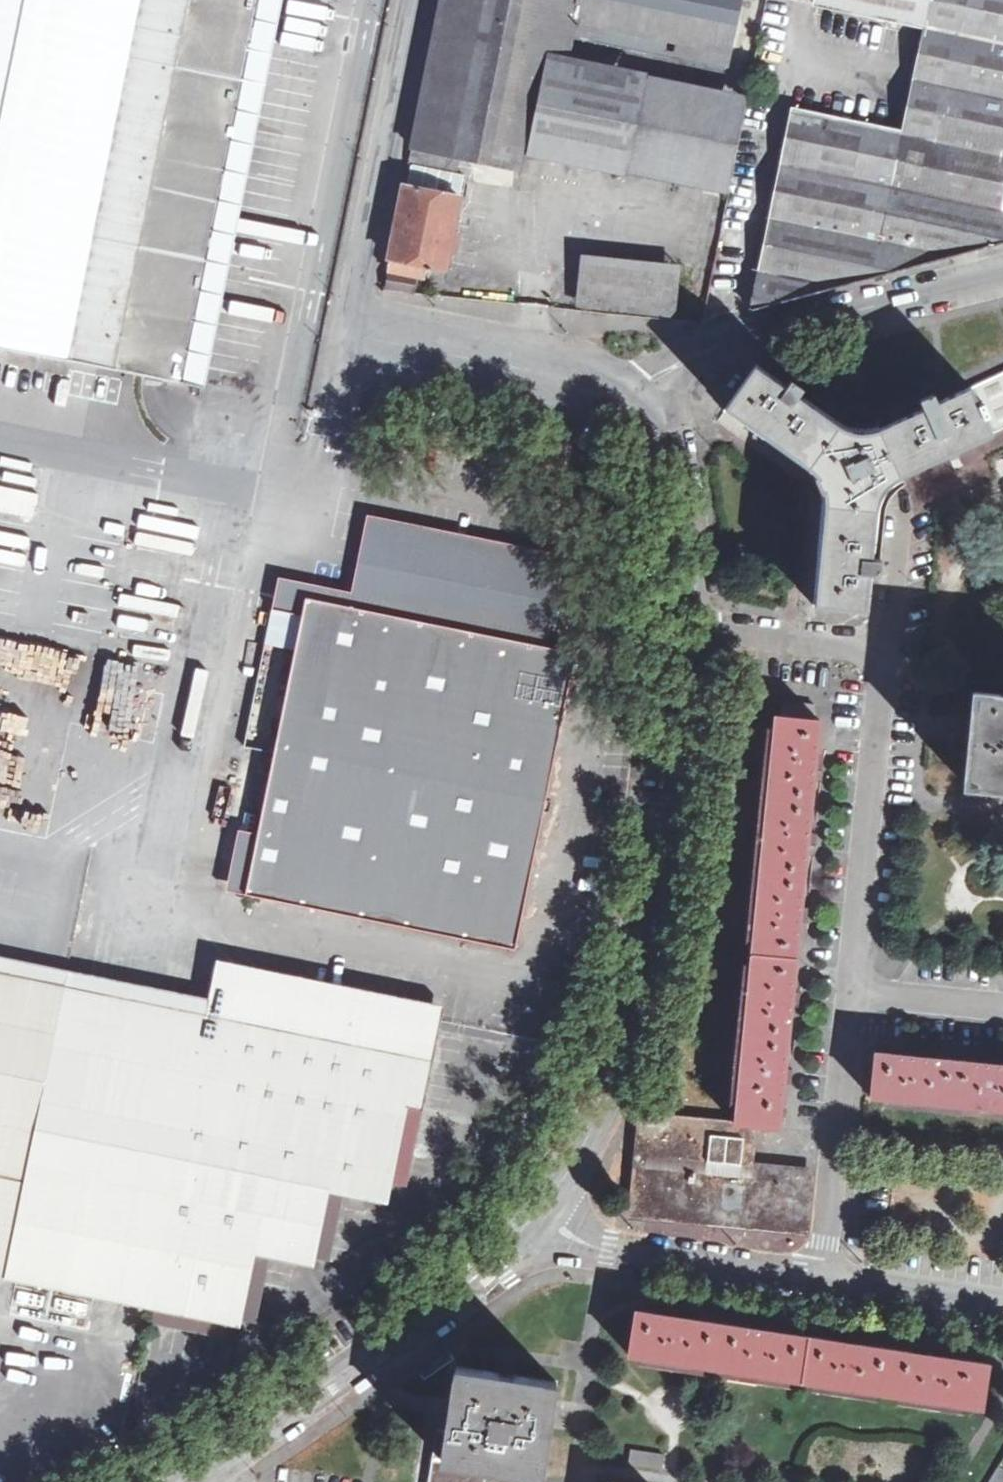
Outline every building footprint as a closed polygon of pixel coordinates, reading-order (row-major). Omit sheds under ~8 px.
[(206,385),(284,0),(0,0),(0,345),(206,385)] [(575,0),(441,0),(409,163),(458,172),(461,158),(518,171),(521,152),(541,56),(543,48),(564,52),(575,0)] [(564,52),(569,53),(573,35),(727,66),(740,0),(575,0),(564,52)] [(850,14),(958,34),(937,138),(830,117),(797,278),(760,271),(752,309),(1002,242),(1002,0),(853,0),(850,14)] [(814,7),(850,14),(853,0),(816,0),(814,7)] [(521,152),(726,191),(745,98),(541,56),(521,152)] [(793,109),(760,271),(797,278),(830,117),(793,109)] [(387,269),(387,271),(389,272),(413,276),(414,274),(415,263),(427,265),(445,269),(460,196),(404,185),(387,269)] [(587,254),(581,306),(673,316),(678,264),(587,254)] [(417,277),(425,279),(427,265),(415,263),(414,274),(413,276),(417,277)] [(389,272),(386,290),(414,293),(417,277),(413,276),(389,272)] [(725,410),(806,469),(810,472),(813,476),(815,479),(817,483),(819,487),(821,491),(822,495),(822,501),(822,505),(814,604),(866,609),(870,573),(880,574),(881,559),(871,558),(876,512),(877,507),(878,502),(880,497),(882,493),(884,490),(887,487),(890,483),(893,480),(897,477),(901,475),(1002,428),(1002,373),(938,403),(933,393),(920,399),(924,409),(879,430),(878,427),(874,429),(871,429),(866,429),(862,429),(858,429),(853,429),(850,428),(847,427),(844,426),(842,424),(839,423),(799,394),(803,388),(791,379),(785,388),(756,367),(725,410)] [(275,599),(305,606),(307,598),(544,649),(564,558),(369,517),(353,592),(280,577),(275,599)] [(275,599),(245,745),(275,751),(259,830),(246,892),(366,918),(367,913),(516,944),(576,655),(544,649),(307,598),(305,606),(275,599)] [(973,691),(970,728),(964,784),(1002,788),(1002,694),(973,691)] [(753,1166),(753,1165),(756,1145),(757,1130),(757,1125),(779,1127),(784,1077),(792,998),(800,919),(808,839),(816,761),(820,720),(775,715),(734,1122),(642,1113),(640,1129),(638,1151),(638,1153),(638,1154),(673,1158),(677,1159),(718,1162),(724,1163),(753,1166)] [(15,803),(19,783),(0,779),(0,800),(15,803)] [(259,830),(239,825),(227,888),(246,892),(259,830)] [(516,944),(367,913),(366,918),(515,950),(516,944)] [(63,985),(207,1014),(211,997),(0,955),(0,972),(63,985)] [(215,975),(441,1021),(444,1007),(219,960),(215,975)] [(6,1277),(241,1325),(255,1253),(314,1264),(329,1190),(388,1202),(408,1106),(423,1032),(226,992),(216,1044),(203,1042),(111,1023),(58,1012),(63,985),(0,972),(0,1308),(6,1277)] [(439,1032),(441,1021),(215,975),(212,989),(226,992),(423,1032),(408,1106),(423,1108),(439,1032)] [(111,1023),(203,1042),(206,1024),(115,1006),(111,1023)] [(1000,1064),(911,1055),(875,1052),(870,1096),(1002,1110),(1002,1065),(1000,1064)] [(752,1177),(750,1208),(749,1213),(749,1218),(797,1222),(799,1208),(765,1204),(768,1166),(753,1165),(753,1166),(752,1177)] [(749,1218),(749,1213),(750,1208),(752,1177),(709,1173),(704,1172),(684,1171),(680,1170),(668,1169),(664,1169),(660,1168),(656,1168),(645,1166),(641,1198),(641,1203),(641,1208),(660,1209),(664,1210),(676,1211),(681,1212),(725,1216),(730,1216),(749,1218)] [(799,1206),(799,1201),(803,1169),(792,1168),(788,1168),(768,1166),(765,1204),(799,1208),(799,1206)] [(759,1328),(686,1317),(686,1311),(674,1309),(673,1315),(635,1310),(629,1354),(983,1408),(990,1363),(944,1356),(945,1350),(932,1348),(931,1354),(858,1343),(859,1337),(847,1335),(846,1341),(771,1330),(773,1324),(760,1322),(759,1328)] [(457,1367),(442,1459),(484,1465),(541,1474),(556,1382),(457,1367)] [(663,1461),(663,1457),(664,1454),(632,1449),(629,1463),(662,1469),(663,1461)] [(484,1465),(442,1459),(434,1458),(431,1481),(481,1481),(483,1472),(484,1465)] [(996,1467),(988,1481),(1002,1481),(1002,1470),(996,1467)]
